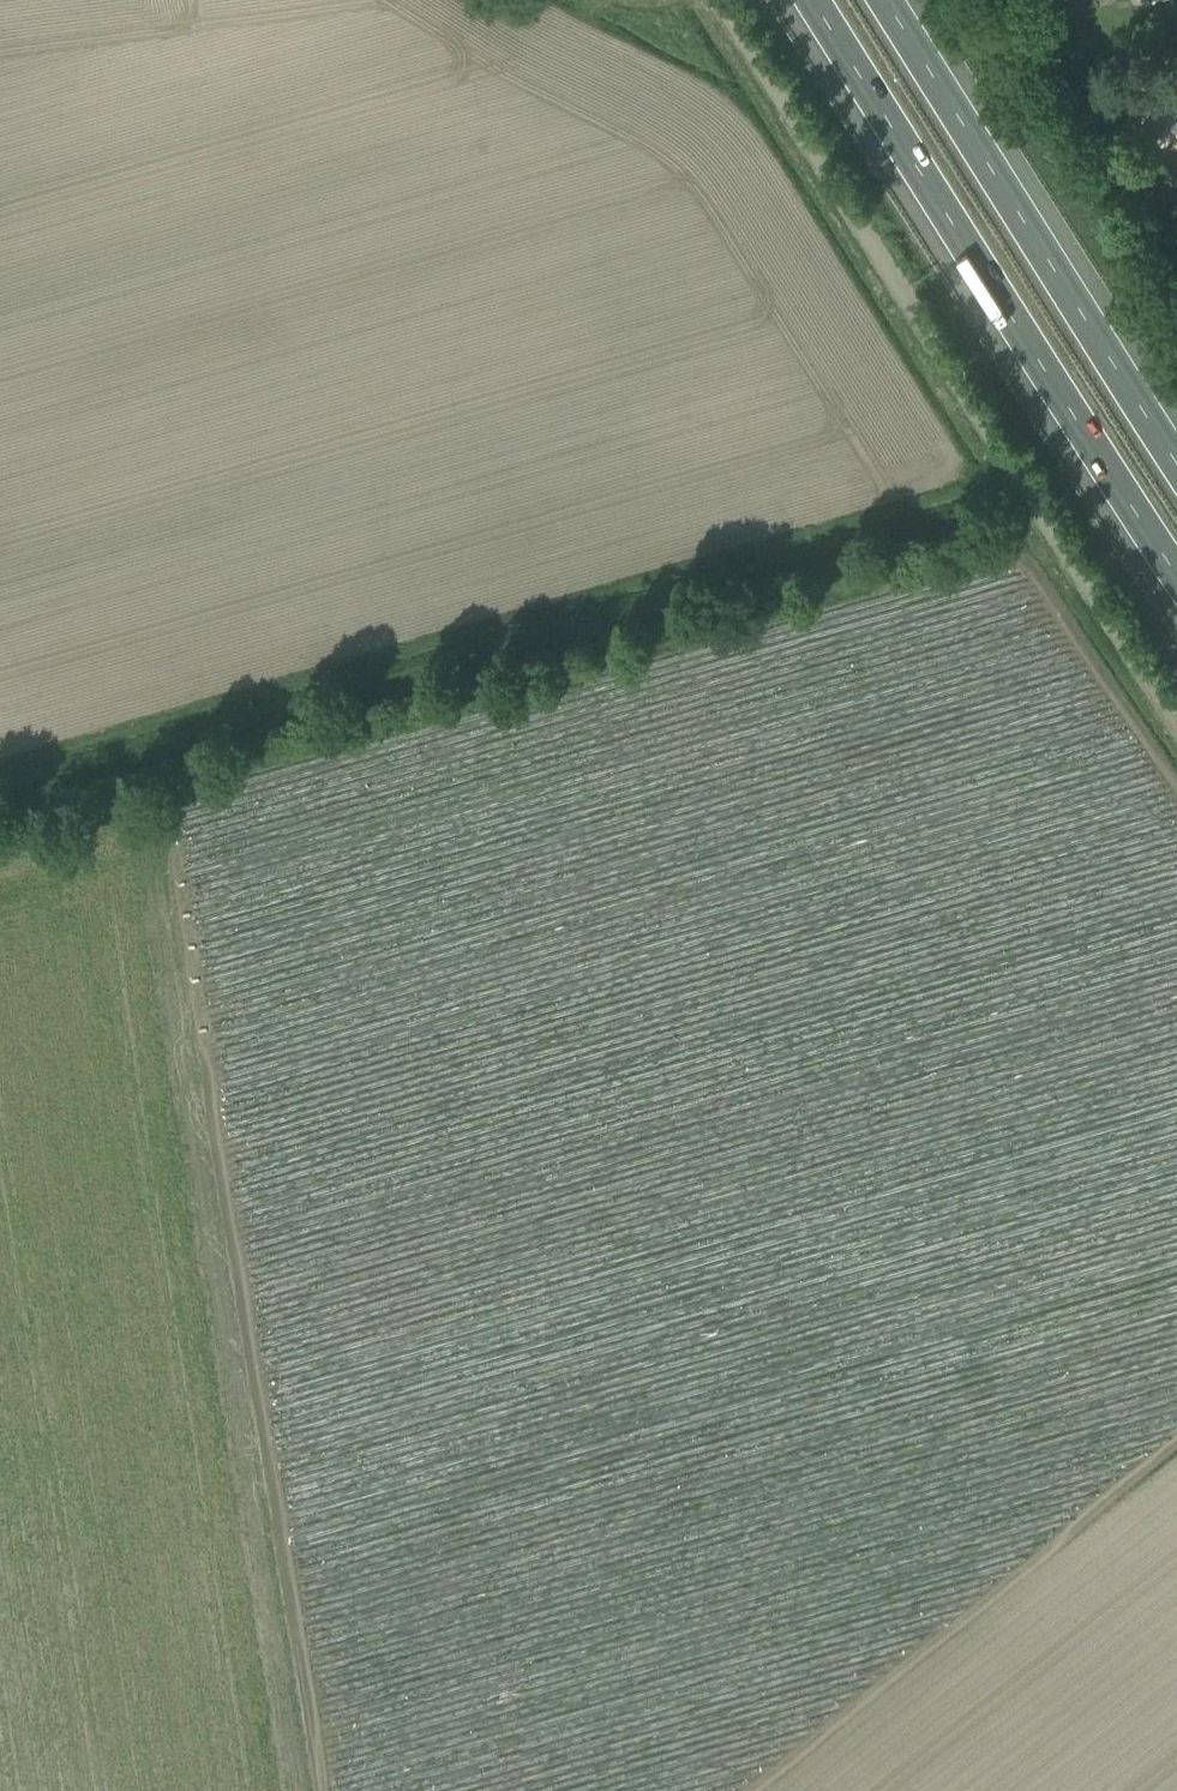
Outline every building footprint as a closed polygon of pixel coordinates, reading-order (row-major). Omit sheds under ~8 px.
[(1154,112),(1169,126),(1176,118),(1176,90),(1154,112)] [(1120,107),(1107,117),(1115,127),(1128,116),(1120,107)]
